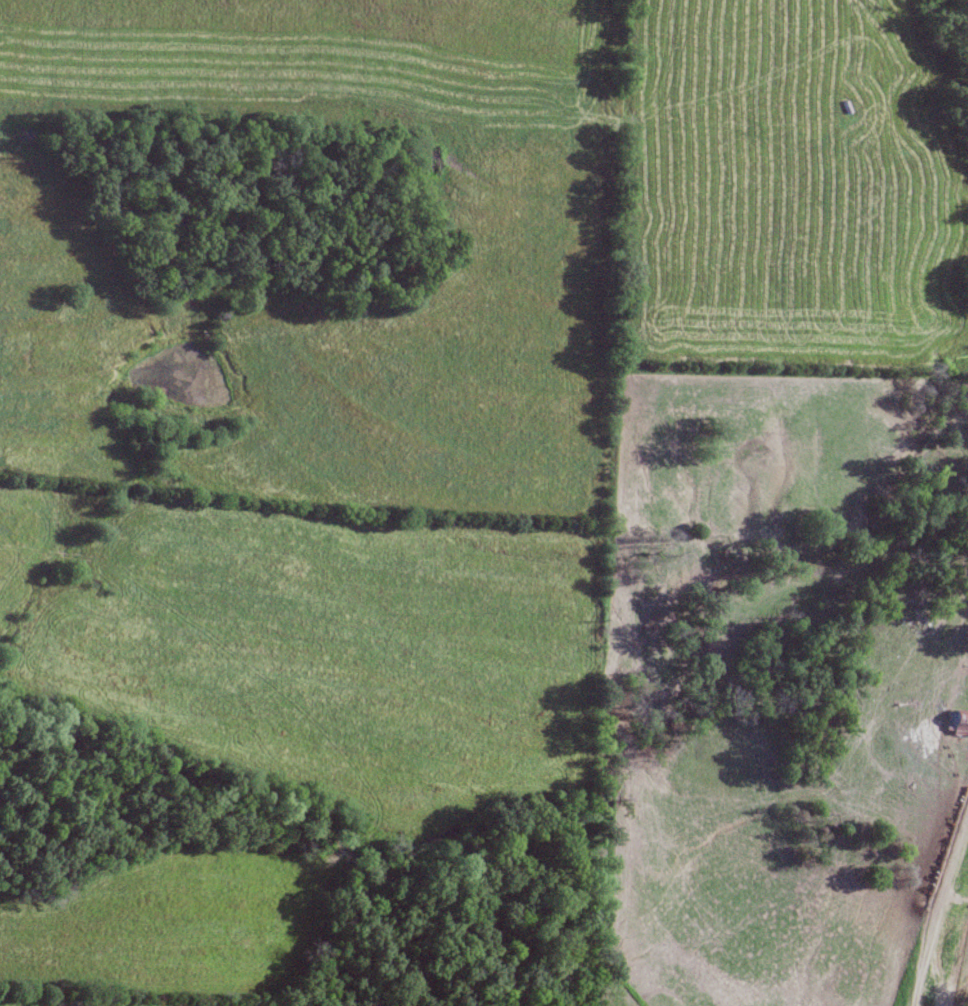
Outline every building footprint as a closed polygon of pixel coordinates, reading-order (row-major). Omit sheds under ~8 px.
[(947,712),(947,735),(967,735),(967,712),(947,712)]
